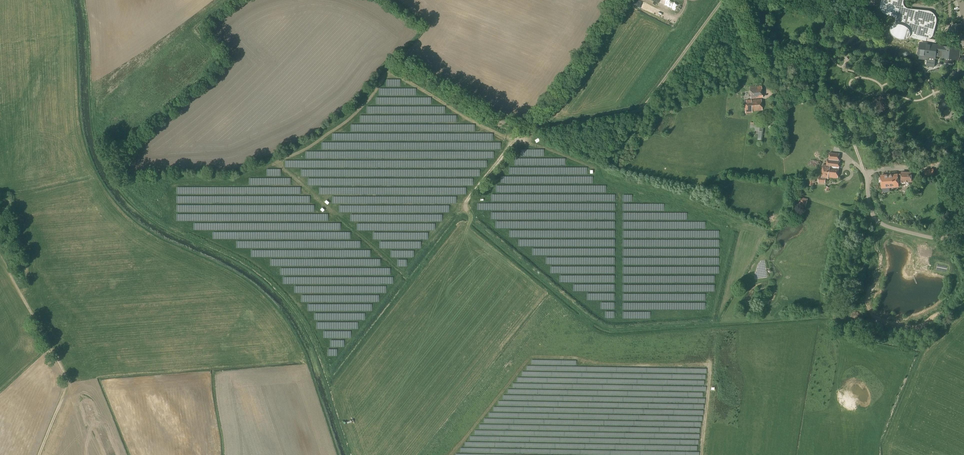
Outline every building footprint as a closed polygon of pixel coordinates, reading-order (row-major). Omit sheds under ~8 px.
[(880,7),(880,8),(881,10),(881,11),(882,12),(884,14),(886,15),(896,18),(894,26),(892,26),(892,27),(891,27),(891,28),(890,29),(890,30),(890,31),(890,32),(891,33),(891,34),(891,35),(892,35),(892,36),(893,36),(894,37),(895,38),(897,39),(898,40),(900,40),(902,40),(904,40),(906,40),(908,39),(909,38),(909,37),(926,41),(927,40),(927,38),(928,39),(929,39),(930,39),(930,38),(931,38),(932,38),(932,37),(933,37),(933,36),(933,35),(934,31),(936,23),(936,22),(937,22),(937,21),(937,20),(936,19),(936,18),(936,17),(936,16),(935,16),(935,15),(934,14),(933,13),(932,13),(932,12),(931,12),(930,11),(929,11),(928,11),(927,11),(909,9),(908,9),(907,9),(907,8),(906,8),(906,10),(901,9),(903,2),(904,0),(884,0),(883,2),(883,4),(882,3),(881,4),(880,4),(880,5),(880,7)] [(962,25),(953,25),(953,34),(962,34),(962,25)] [(919,42),(918,57),(919,57),(919,58),(925,58),(928,58),(927,59),(926,67),(934,68),(935,60),(935,59),(936,59),(936,57),(941,58),(941,59),(945,59),(954,60),(956,60),(958,61),(958,59),(960,59),(961,48),(943,46),(943,45),(938,44),(919,42)] [(751,99),(762,97),(761,86),(749,88),(751,99)] [(745,113),(752,112),(752,111),(762,110),(761,99),(749,101),(744,101),(745,113)] [(762,140),(764,124),(753,122),(752,131),(758,131),(757,139),(762,140)] [(838,178),(840,161),(839,160),(839,154),(830,153),(829,160),(830,160),(830,165),(823,165),(822,177),(819,176),(818,183),(825,184),(826,179),(828,179),(828,177),(838,178)] [(933,169),(923,171),(925,178),(934,176),(933,169)] [(912,183),(912,173),(909,173),(902,173),(902,174),(881,176),(882,188),(898,187),(898,183),(903,183),(903,182),(912,183)] [(815,183),(816,177),(809,177),(808,186),(813,186),(814,183),(815,183)] [(805,207),(807,199),(798,196),(796,205),(805,207)]
